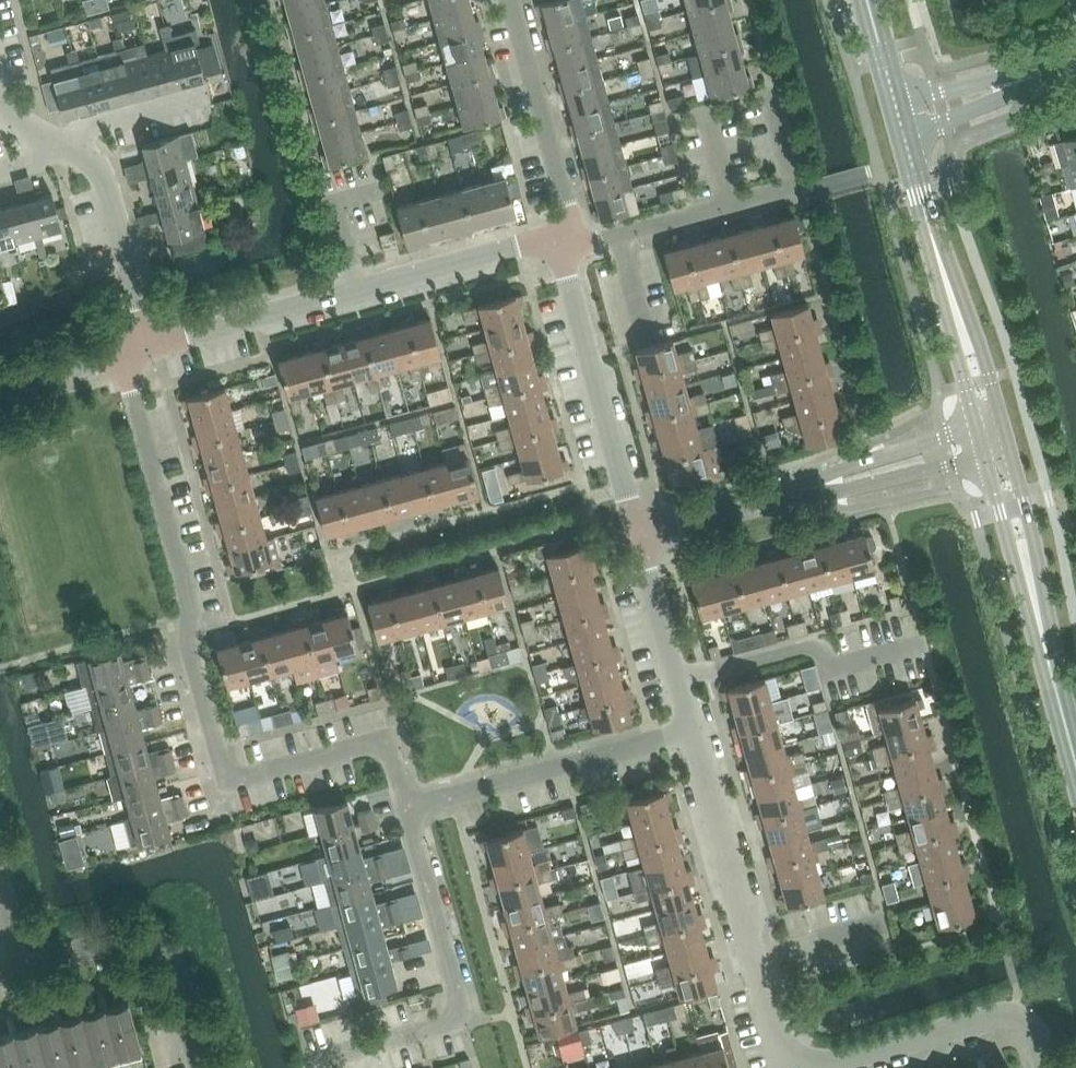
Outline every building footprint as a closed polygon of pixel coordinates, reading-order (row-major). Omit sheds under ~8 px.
[(83,0),(87,15),(95,12),(92,0),(84,0),(83,0)] [(326,2),(326,0),(280,0),(281,3),(285,1),(289,13),(326,2)] [(434,19),(472,9),(469,0),(429,0),(434,19)] [(581,0),(553,0),(537,4),(540,15),(545,14),(548,25),(585,15),(581,0)] [(687,10),(725,0),(684,0),(687,10)] [(693,32),(731,22),(728,10),(732,9),(730,0),(725,0),(687,10),(693,32)] [(332,24),(326,2),(289,13),(292,24),(287,26),(290,36),(332,24)] [(434,19),(440,41),(482,29),(479,19),(475,21),(472,9),(434,19)] [(128,10),(111,15),(114,23),(116,23),(119,32),(134,28),(131,18),(128,10)] [(647,23),(659,19),(657,10),(645,14),(647,23)] [(585,15),(548,25),(551,37),(546,38),(549,48),(591,36),(585,15)] [(621,15),(607,18),(610,30),(624,26),(621,15)] [(628,28),(640,24),(638,15),(626,19),(628,28)] [(100,16),(89,19),(92,28),(102,25),(100,16)] [(394,31),(407,27),(404,19),(391,22),(394,31)] [(659,19),(647,23),(649,31),(662,28),(659,19)] [(693,32),(699,53),(741,42),(739,32),(734,33),(731,22),(693,32)] [(169,24),(159,27),(163,39),(172,36),(169,24)] [(338,45),(332,24),(290,36),(293,45),(297,44),(300,56),(338,45)] [(375,36),(388,33),(385,24),(372,27),(375,36)] [(640,24),(628,28),(630,36),(643,33),(640,24)] [(407,27),(394,31),(396,40),(409,36),(407,27)] [(204,78),(195,43),(200,42),(197,29),(172,36),(163,39),(166,50),(170,48),(180,85),(204,78)] [(440,41),(446,62),(483,52),(480,40),(485,39),(482,29),(440,41)] [(388,33),(375,36),(377,45),(390,42),(388,33)] [(591,36),(549,48),(552,58),(557,57),(560,68),(597,58),(591,36)] [(116,51),(126,48),(123,37),(113,40),(116,51)] [(699,53),(705,75),(742,65),(739,53),(744,52),(741,42),(699,53)] [(344,67),(338,45),(300,56),(303,67),(299,68),(302,78),(344,67)] [(214,46),(199,50),(205,73),(220,69),(214,46)] [(116,51),(119,62),(124,61),(134,97),(157,91),(147,55),(129,60),(126,48),(116,51)] [(170,48),(166,50),(147,55),(157,91),(180,85),(170,48)] [(76,49),(67,52),(70,64),(80,61),(79,61),(76,49)] [(446,62),(451,84),(494,72),(491,62),(486,64),(483,52),(446,62)] [(659,66),(671,62),(669,54),(656,57),(659,66)] [(78,74),(88,110),(111,104),(101,67),(98,56),(79,61),(80,61),(83,72),(78,74)] [(561,91),(603,79),(597,58),(560,68),(563,80),(558,81),(561,91)] [(640,71),(652,67),(650,59),(637,62),(640,71)] [(51,68),(54,80),(56,88),(61,105),(62,108),(64,116),(88,110),(78,74),(83,72),(80,61),(70,64),(51,68)] [(119,62),(101,67),(111,104),(134,97),(124,61),(119,62)] [(406,74),(418,71),(416,62),(403,66),(406,74)] [(671,62),(659,66),(661,74),(673,71),(671,62)] [(742,65),(705,75),(711,97),(753,86),(750,75),(746,76),(742,65)] [(309,87),(312,99),(350,88),(344,67),(302,78),(304,88),(309,87)] [(386,80),(400,76),(397,67),(384,71),(386,80)] [(652,67),(640,71),(642,80),(654,76),(652,67)] [(418,71),(406,74),(408,83),(421,79),(418,71)] [(451,84),(457,105),(495,95),(492,83),(496,82),(494,72),(451,84)] [(400,76),(386,80),(389,88),(402,84),(400,76)] [(568,100),(571,111),(609,101),(603,79),(561,91),(564,101),(568,100)] [(56,88),(44,91),(50,111),(62,108),(61,105),(56,88)] [(313,121),(356,110),(350,88),(312,99),(315,110),(311,111),(313,121)] [(495,95),(457,105),(463,127),(506,116),(503,105),(498,106),(495,95)] [(680,96),(668,99),(670,108),(683,105),(680,96)] [(615,122),(609,101),(571,111),(575,123),(570,124),(573,134),(615,122)] [(652,114),(664,111),(662,102),(649,106),(652,114)] [(417,117),(430,113),(428,104),(415,108),(417,117)] [(356,110),(313,121),(316,131),(321,130),(324,142),(361,131),(356,110)] [(398,122),(411,119),(409,110),(396,113),(398,122)] [(664,111),(652,114),(654,123),(666,120),(664,111)] [(430,113),(417,117),(420,126),(432,122),(430,113)] [(411,119),(398,122),(401,131),(414,127),(411,119)] [(580,143),(583,154),(621,144),(615,122),(573,134),(575,144),(580,143)] [(469,132),(473,145),(482,143),(478,130),(469,132)] [(361,131),(324,142),(327,153),(322,154),(325,165),(368,154),(361,131)] [(137,167),(139,177),(150,174),(149,169),(185,159),(198,155),(192,132),(143,145),(148,164),(137,167)] [(473,145),(469,132),(461,135),(464,148),(473,145)] [(1073,163),(1075,162),(1075,137),(1056,143),(1062,166),(1073,163)] [(426,144),(430,157),(439,155),(435,142),(426,144)] [(430,157),(426,144),(418,147),(421,160),(430,157)] [(627,165),(621,144),(583,154),(586,166),(582,167),(584,177),(627,165)] [(664,157),(676,153),(673,144),(661,148),(664,157)] [(245,145),(234,148),(237,159),(247,156),(245,145)] [(418,147),(405,150),(408,163),(421,160),(418,147)] [(676,153),(664,157),(666,165),(678,162),(676,153)] [(392,154),(383,156),(386,169),(396,167),(392,154)] [(185,159),(149,169),(150,174),(155,192),(192,182),(185,159)] [(632,187),(627,165),(584,177),(587,187),(592,185),(595,197),(632,187)] [(139,177),(137,167),(125,170),(128,180),(139,177)] [(21,190),(30,188),(27,176),(17,179),(21,190)] [(505,177),(483,183),(494,221),(505,218),(506,222),(517,219),(511,196),(506,181),(505,177)] [(517,178),(506,181),(511,196),(521,194),(517,178)] [(192,182),(155,192),(160,210),(162,215),(198,205),(192,182)] [(482,224),(494,221),(483,183),(462,189),(473,231),(483,229),(482,224)] [(596,220),(639,209),(632,187),(595,197),(598,209),(593,210),(596,220)] [(673,190),(675,199),(687,196),(685,187),(673,190)] [(21,190),(24,202),(29,200),(39,237),(42,236),(62,230),(59,219),(56,208),(52,194),(33,199),(30,188),(21,190)] [(463,234),(473,231),(462,189),(440,195),(451,232),(462,229),(463,234)] [(1053,193),(1041,197),(1047,219),(1059,215),(1053,193)] [(440,195),(419,201),(430,243),(440,240),(439,236),(451,232),(440,195)] [(39,237),(29,200),(24,202),(5,206),(15,243),(35,237),(39,237)] [(430,243),(419,201),(396,207),(407,244),(419,241),(420,246),(430,243)] [(205,229),(198,205),(162,215),(160,210),(149,213),(152,223),(163,220),(168,239),(205,229)] [(15,243),(5,206),(0,208),(0,247),(15,243)] [(64,206),(56,208),(59,219),(67,217),(64,206)] [(152,223),(149,213),(138,217),(140,226),(141,226),(152,223)] [(772,223),(782,259),(783,264),(793,261),(791,257),(805,253),(795,216),(772,223)] [(772,223),(751,228),(761,265),(782,259),(772,223)] [(729,234),(739,271),(740,275),(750,273),(748,268),(761,265),(751,228),(729,234)] [(394,231),(380,235),(384,251),(398,247),(394,231)] [(729,234),(708,240),(718,277),(739,271),(729,234)] [(39,237),(35,237),(38,247),(45,245),(42,236),(39,237)] [(686,246),(696,282),(697,287),(707,284),(705,280),(718,277),(708,240),(686,246)] [(1065,240),(1054,243),(1056,252),(1068,249),(1065,240)] [(45,245),(38,247),(40,256),(47,254),(45,245)] [(686,246),(664,252),(674,289),(696,282),(686,246)] [(783,264),(787,275),(796,273),(793,261),(783,264)] [(774,266),(777,278),(787,275),(783,264),(774,266)] [(750,273),(740,275),(744,287),(753,285),(750,273)] [(1072,273),(1064,275),(1067,285),(1075,283),(1072,273)] [(731,278),(734,290),(744,287),(740,275),(731,278)] [(697,287),(700,299),(710,296),(707,284),(697,287)] [(700,299),(697,287),(688,290),(691,301),(700,299)] [(15,291),(5,294),(8,304),(18,302),(15,291)] [(522,318),(516,296),(479,306),(485,328),(522,318)] [(771,314),(775,327),(777,336),(814,326),(808,304),(771,314)] [(475,308),(463,311),(465,320),(477,317),(475,308)] [(485,328),(491,350),(528,340),(522,318),(485,328)] [(418,362),(427,359),(440,356),(431,319),(408,326),(418,362)] [(387,331),(397,368),(409,364),(410,369),(419,366),(418,362),(408,326),(387,331)] [(783,358),(820,348),(814,326),(777,336),(783,358)] [(761,341),(773,337),(770,328),(759,331),(761,341)] [(376,378),(386,375),(384,371),(397,368),(387,331),(373,335),(371,329),(363,331),(365,337),(375,374),(376,378)] [(365,337),(357,340),(344,343),(354,379),(375,374),(365,337)] [(761,341),(764,350),(776,347),(773,337),(761,341)] [(489,360),(494,359),(497,371),(533,361),(528,340),(491,350),(487,351),(489,360)] [(320,343),(322,349),(332,385),(354,379),(344,343),(330,347),(328,341),(320,343)] [(475,354),(487,351),(484,341),(472,345),(475,354)] [(673,341),(638,350),(636,351),(642,373),(679,363),(683,362),(681,353),(676,354),(673,341)] [(826,369),(820,348),(783,358),(789,379),(826,369)] [(322,349),(301,355),(311,391),(332,385),(322,349)] [(683,362),(695,359),(693,349),(681,353),(683,362)] [(489,360),(487,351),(475,354),(477,363),(489,360)] [(301,355),(279,361),(278,361),(288,397),(311,391),(301,355)] [(695,359),(683,362),(686,371),(698,368),(695,359)] [(499,394),(503,393),(539,383),(533,361),(497,371),(500,383),(496,384),(499,394)] [(642,373),(648,395),(684,385),(679,363),(642,373)] [(428,364),(419,366),(423,378),(432,376),(428,364)] [(410,369),(413,381),(423,378),(419,366),(410,369)] [(792,389),(795,401),(832,391),(838,389),(834,374),(827,376),(826,369),(789,379),(785,380),(787,390),(792,389)] [(773,384),(785,380),(782,371),(770,374),(773,384)] [(278,384),(275,374),(262,378),(265,388),(278,384)] [(376,378),(380,390),(389,387),(386,375),(376,378)] [(380,390),(376,378),(367,381),(370,393),(380,390)] [(785,380),(773,384),(775,393),(787,390),(785,380)] [(503,393),(509,414),(545,404),(539,383),(503,393)] [(499,394),(496,384),(484,388),(486,397),(499,394)] [(648,395),(654,416),(690,406),(684,385),(648,395)] [(449,386),(427,392),(430,405),(452,399),(449,386)] [(343,387),(333,390),(337,402),(346,399),(343,387)] [(392,399),(389,387),(380,390),(383,401),(392,399)] [(189,398),(195,420),(231,410),(225,388),(189,398)] [(324,392),(327,404),(337,402),(333,390),(324,392)] [(795,401),(801,422),(838,412),(832,391),(795,401)] [(707,402),(704,392),(692,396),(695,405),(707,402)] [(470,394),(461,397),(463,402),(472,400),(470,394)] [(486,397),(489,406),(501,403),(499,394),(486,397)] [(299,399),(290,402),(293,414),(303,411),(299,399)] [(695,405),(697,414),(709,411),(707,402),(695,405)] [(551,426),(549,418),(545,404),(509,414),(512,426),(508,427),(510,437),(515,436),(551,426)] [(454,405),(445,407),(433,411),(436,424),(457,418),(454,405)] [(654,416),(660,438),(696,428),(690,406),(654,416)] [(274,422),(287,419),(285,409),(272,413),(274,422)] [(195,420),(198,434),(192,435),(194,443),(237,432),(231,410),(195,420)] [(844,435),(838,412),(801,422),(807,445),(844,435)] [(410,417),(413,430),(423,427),(419,414),(410,417)] [(794,414),(782,417),(785,427),(797,423),(794,414)] [(413,430),(410,417),(400,419),(404,433),(413,430)] [(287,419),(274,422),(277,432),(290,428),(287,419)] [(797,423),(785,427),(787,436),(799,433),(797,423)] [(749,424),(737,427),(741,439),(752,435),(749,424)] [(367,428),(371,442),(380,439),(376,426),(367,428)] [(515,436),(520,457),(557,447),(551,426),(515,436)] [(498,440),(510,437),(508,427),(496,431),(498,440)] [(371,442),(367,428),(358,431),(362,444),(371,442)] [(665,459),(706,448),(718,445),(716,435),(704,439),(699,440),(696,428),(660,438),(665,459)] [(203,450),(206,463),(243,453),(237,432),(194,443),(196,451),(203,450)] [(774,432),(762,435),(765,447),(777,444),(774,432)] [(324,440),(328,453),(337,451),(333,437),(324,440)] [(498,440),(501,449),(513,446),(510,437),(498,440)] [(328,453),(324,440),(315,443),(318,456),(328,453)] [(456,499),(478,493),(468,456),(465,444),(442,450),(446,462),(456,499)] [(718,445),(706,448),(665,459),(672,482),(692,476),(694,485),(727,476),(726,472),(720,468),(717,454),(720,449),(718,445)] [(557,447),(520,457),(524,470),(520,471),(522,480),(526,479),(527,480),(563,470),(557,447)] [(286,465),(299,461),(296,452),(284,456),(286,465)] [(243,453),(206,463),(212,484),(249,475),(243,453)] [(757,453),(742,457),(745,470),(748,470),(761,466),(757,453)] [(299,461),(286,465),(289,474),(301,471),(299,461)] [(424,468),(434,505),(456,499),(446,462),(424,468)] [(403,474),(413,511),(434,505),(424,468),(403,474)] [(493,469),(482,472),(486,485),(491,483),(495,477),(493,469)] [(520,471),(507,474),(510,483),(522,480),(520,471)] [(381,480),(391,516),(393,523),(401,521),(399,514),(413,511),(403,474),(381,480)] [(249,475),(212,484),(218,506),(254,496),(249,475)] [(391,516),(381,480),(360,486),(370,522),(391,516)] [(360,486),(338,492),(350,535),(358,532),(356,526),(370,522),(360,486)] [(488,492),(490,499),(494,502),(503,499),(501,488),(488,492)] [(350,535),(338,492),(316,498),(326,534),(340,530),(342,537),(350,535)] [(298,508),(311,505),(308,495),(295,499),(298,508)] [(224,527),(260,517),(254,496),(218,506),(224,527)] [(311,505),(298,508),(300,518),(313,514),(311,505)] [(260,517),(224,527),(218,529),(220,537),(226,535),(230,549),(266,539),(260,517)] [(856,536),(842,539),(852,576),(875,570),(869,550),(873,549),(875,546),(873,538),(870,536),(866,537),(865,533),(864,533),(862,527),(854,529),(856,536)] [(236,571),(248,568),(251,576),(283,568),(275,537),(266,539),(230,549),(236,571)] [(548,557),(553,577),(589,567),(583,544),(570,548),(568,537),(531,547),(534,557),(539,559),(548,557)] [(819,539),(821,545),(831,582),(852,576),(842,539),(829,543),(827,537),(819,539)] [(308,547),(312,561),(325,557),(321,544),(308,547)] [(799,551),(809,588),(831,582),(821,545),(799,551)] [(809,588),(799,551),(778,557),(788,593),(809,588)] [(778,557),(756,563),(766,599),(788,593),(778,557)] [(745,605),(766,599),(756,563),(743,566),(741,560),(733,562),(735,569),(745,605)] [(474,567),(486,610),(509,604),(499,567),(484,571),(482,565),(474,567)] [(455,579),(465,616),(486,610),(474,567),(466,569),(468,576),(455,579)] [(559,598),(595,588),(589,567),(553,577),(559,598)] [(745,605),(735,569),(713,574),(723,611),(745,605)] [(723,611),(713,574),(691,581),(701,617),(723,611)] [(511,588),(523,585),(521,575),(509,579),(511,588)] [(431,579),(433,585),(443,622),(465,616),(455,579),(441,583),(439,577),(431,579)] [(412,591),(421,628),(443,622),(433,585),(431,579),(423,581),(425,587),(412,591)] [(523,585),(511,588),(514,597),(526,594),(523,585)] [(388,591),(390,597),(400,633),(421,628),(412,591),(398,595),(396,588),(388,591)] [(595,588),(559,598),(565,620),(601,610),(595,588)] [(368,603),(377,640),(400,633),(390,597),(388,591),(380,593),(382,599),(368,603)] [(889,598),(892,611),(902,608),(899,596),(889,598)] [(339,615),(325,619),(335,656),(358,649),(352,627),(348,613),(347,613),(345,607),(337,609),(339,615)] [(607,631),(603,618),(610,616),(607,608),(601,610),(565,620),(570,641),(607,631)] [(839,612),(842,624),(851,622),(848,609),(839,612)] [(842,624),(839,612),(829,614),(833,627),(842,624)] [(310,617),(302,619),(318,676),(339,670),(335,656),(325,619),(312,623),(310,617)] [(294,621),(296,627),(282,631),(292,667),(296,682),(318,676),(302,619),(294,621)] [(523,632),(536,628),(533,619),(521,622),(523,632)] [(796,623),(799,636),(808,633),(805,621),(796,623)] [(799,636),(796,623),(786,626),(790,638),(799,636)] [(360,625),(352,627),(358,649),(366,646),(360,625)] [(267,628),(259,630),(271,673),(292,667),(282,631),(269,635),(267,628)] [(536,628),(523,632),(526,641),(538,637),(536,628)] [(253,639),(239,643),(249,679),(271,673),(259,630),(251,633),(253,639)] [(607,631),(570,641),(576,663),(613,653),(607,631)] [(752,635),(756,648),(765,645),(762,633),(752,635)] [(740,652),(756,648),(752,635),(737,640),(740,652)] [(494,636),(485,638),(489,656),(498,653),(496,645),(494,636)] [(217,649),(227,685),(249,679),(239,643),(225,646),(224,640),(216,642),(217,649)] [(509,641),(496,645),(498,653),(508,651),(511,662),(524,659),(520,647),(511,650),(509,641)] [(718,644),(708,647),(712,659),(721,656),(718,644)] [(132,663),(125,665),(120,650),(76,662),(83,686),(87,685),(134,672),(132,663)] [(498,653),(502,665),(511,662),(508,651),(498,653)] [(581,681),(582,684),(619,674),(615,661),(621,659),(619,651),(613,653),(576,663),(564,666),(566,675),(581,681)] [(502,665),(498,653),(489,656),(489,657),(492,667),(502,665)] [(489,657),(477,660),(479,668),(480,671),(492,667),(489,657)] [(476,658),(470,659),(473,670),(479,668),(477,660),(476,658)] [(132,663),(134,672),(148,668),(145,659),(132,663)] [(456,664),(459,677),(468,674),(464,662),(456,664)] [(535,674),(547,670),(544,662),(532,665),(535,674)] [(459,677),(456,664),(447,667),(450,679),(459,677)] [(815,666),(803,669),(806,678),(818,675),(815,666)] [(148,668),(134,672),(136,680),(141,679),(150,677),(148,668)] [(547,670),(535,674),(537,683),(549,679),(547,670)] [(27,675),(24,676),(27,684),(39,681),(36,672),(32,674),(27,675)] [(136,680),(134,672),(87,685),(93,707),(133,696),(129,682),(136,680)] [(413,676),(416,688),(425,686),(422,674),(413,676)] [(588,706),(624,696),(631,694),(629,686),(622,688),(619,674),(582,684),(588,706)] [(407,690),(416,688),(413,676),(404,679),(407,690)] [(730,697),(734,711),(771,701),(765,678),(728,688),(728,689),(722,691),(724,699),(730,697)] [(367,688),(370,701),(380,698),(377,685),(367,688)] [(624,696),(588,706),(580,708),(581,715),(590,713),(594,728),(631,718),(627,704),(633,702),(631,694),(624,696)] [(865,703),(866,703),(874,734),(885,731),(922,721),(918,707),(924,705),(922,697),(916,699),(915,698),(899,703),(897,694),(865,703)] [(99,730),(139,719),(133,696),(93,707),(99,730)] [(324,700),(327,712),(337,710),(333,697),(324,700)] [(815,712),(827,709),(825,699),(812,702),(815,712)] [(327,712),(324,700),(315,702),(318,715),(327,712)] [(30,701),(21,703),(24,716),(25,716),(34,713),(30,701)] [(740,732),(777,722),(771,701),(734,711),(740,732)] [(546,717),(559,714),(557,704),(544,708),(546,717)] [(146,717),(160,713),(158,705),(144,708),(146,717)] [(847,708),(835,712),(837,721),(850,718),(847,708)] [(282,711),(285,724),(294,721),(291,709),(282,711)] [(827,709),(815,712),(817,721),(830,718),(827,709)] [(285,724),(282,711),(272,714),(276,726),(285,724)] [(34,713),(25,716),(27,725),(41,721),(39,712),(34,713)] [(149,727),(163,723),(160,713),(146,717),(149,727)] [(272,714),(260,717),(264,730),(276,726),(272,714)] [(559,714),(546,717),(549,726),(562,723),(559,714)] [(260,716),(247,720),(248,720),(251,733),(264,730),(260,717),(260,716)] [(99,730),(106,752),(145,742),(142,729),(149,727),(146,717),(139,719),(99,730)] [(248,720),(238,723),(241,736),(251,733),(248,720)] [(45,721),(27,726),(33,748),(51,743),(45,721)] [(891,752),(927,742),(934,741),(932,733),(925,734),(922,721),(885,731),(888,743),(884,744),(886,754),(891,752)] [(742,740),(746,754),(782,744),(777,722),(740,732),(734,734),(736,742),(742,740)] [(561,729),(551,732),(554,739),(557,738),(564,737),(561,729)] [(833,731),(822,734),(824,744),(836,741),(833,731)] [(856,740),(844,744),(847,755),(860,752),(856,740)] [(936,749),(934,741),(927,742),(891,752),(897,774),(933,764),(930,750),(936,749)] [(159,763),(156,754),(149,756),(145,742),(106,752),(112,775),(159,763)] [(752,775),(793,764),(790,755),(786,756),(782,744),(746,754),(750,767),(743,769),(745,777),(752,775)] [(872,748),(874,757),(886,754),(884,744),(872,748)] [(156,754),(159,763),(173,759),(170,750),(156,754)] [(790,755),(793,764),(805,761),(802,752),(790,755)] [(889,763),(886,754),(874,757),(877,766),(889,763)] [(159,763),(161,773),(175,769),(173,759),(159,763)] [(807,770),(805,761),(793,764),(795,774),(807,770)] [(161,773),(159,763),(112,775),(107,777),(114,799),(126,796),(158,787),(154,775),(161,773)] [(752,775),(758,797),(794,787),(791,775),(795,774),(793,764),(752,775)] [(897,774),(903,795),(939,785),(933,764),(897,774)] [(58,766),(39,771),(45,793),(64,788),(58,766)] [(843,777),(831,780),(835,794),(846,791),(843,777)] [(661,783),(625,792),(627,801),(663,791),(661,783)] [(903,795),(908,817),(945,807),(939,785),(903,795)] [(126,796),(132,819),(171,808),(169,800),(162,801),(158,787),(126,796)] [(757,820),(763,818),(804,807),(802,798),(797,799),(794,787),(758,797),(761,810),(755,812),(757,820)] [(884,790),(886,800),(898,797),(896,787),(884,790)] [(63,790),(52,794),(54,803),(66,800),(63,790)] [(633,823),(669,813),(663,791),(627,801),(633,823)] [(802,798),(804,807),(816,804),(814,794),(802,798)] [(185,804),(183,796),(169,800),(171,808),(185,804)] [(889,809),(901,806),(898,797),(886,800),(889,809)] [(321,833),(353,824),(347,800),(315,809),(321,833)] [(593,801),(581,804),(583,814),(596,810),(593,801)] [(171,808),(174,818),(188,814),(185,804),(171,808)] [(816,804),(804,807),(807,817),(819,813),(816,804)] [(575,806),(561,809),(564,819),(577,815),(575,806)] [(763,818),(769,840),(806,830),(803,818),(807,817),(804,807),(763,818)] [(914,838),(951,828),(945,807),(908,817),(914,838)] [(167,820),(174,818),(171,808),(132,819),(124,821),(130,845),(170,834),(167,820)] [(360,823),(374,819),(372,810),(358,814),(360,823)] [(636,835),(632,836),(634,846),(675,835),(669,813),(633,823),(636,835)] [(374,819),(360,823),(363,832),(377,828),(374,819)] [(73,823),(59,827),(61,835),(75,832),(73,823)] [(327,856),(359,847),(353,824),(321,833),(327,856)] [(914,838),(920,860),(957,850),(951,828),(914,838)] [(492,862),(529,852),(523,829),(486,839),(492,862)] [(809,842),(806,830),(769,840),(775,861),(812,851),(816,850),(814,841),(809,842)] [(895,833),(898,843),(910,840),(907,830),(895,833)] [(681,833),(675,835),(634,846),(637,855),(641,854),(645,866),(681,856),(677,843),(684,841),(681,833)] [(840,833),(826,837),(828,847),(843,843),(840,833)] [(76,836),(59,841),(62,850),(78,845),(76,836)] [(256,836),(245,840),(249,851),(260,847),(256,836)] [(632,836),(620,840),(622,849),(634,846),(632,836)] [(814,841),(816,850),(828,847),(826,837),(814,841)] [(910,840),(898,843),(901,852),(913,849),(910,840)] [(862,841),(850,844),(853,855),(865,852),(862,841)] [(634,846),(622,849),(625,859),(637,855),(634,846)] [(325,881),(366,870),(373,868),(370,859),(363,861),(359,847),(327,856),(319,858),(325,881)] [(828,847),(816,850),(819,860),(831,856),(828,847)] [(926,881),(963,871),(957,850),(920,860),(926,881)] [(777,869),(781,883),(818,873),(812,851),(775,861),(769,863),(771,871),(777,869)] [(492,862),(498,883),(535,873),(529,852),(492,862)] [(605,854),(595,857),(598,870),(609,867),(605,854)] [(373,868),(387,864),(384,855),(370,859),(373,868)] [(650,888),(687,878),(681,856),(645,866),(650,888)] [(537,863),(539,872),(551,869),(549,859),(537,863)] [(387,864),(373,868),(375,877),(389,873),(387,864)] [(561,867),(552,869),(554,877),(563,875),(561,867)] [(368,879),(375,877),(373,868),(366,870),(325,881),(332,903),(372,893),(368,879)] [(542,881),(554,878),(551,869),(539,872),(542,881)] [(932,903),(968,893),(963,871),(926,881),(932,903)] [(264,872),(247,878),(253,900),(271,895),(264,872)] [(859,875),(862,885),(874,882),(872,872),(859,875)] [(541,895),(535,873),(498,883),(504,905),(541,895)] [(781,883),(787,905),(824,895),(818,873),(781,883)] [(653,897),(656,909),(693,899),(687,878),(650,888),(646,889),(649,898),(653,897)] [(634,892),(646,889),(643,879),(631,883),(634,892)] [(885,894),(897,890),(894,881),(882,885),(885,894)] [(649,898),(646,889),(634,892),(636,901),(649,898)] [(897,890),(885,894),(887,903),(899,900),(897,890)] [(372,893),(332,903),(338,926),(378,915),(385,914),(383,905),(376,907),(372,893)] [(968,893),(932,903),(938,925),(975,915),(968,893)] [(510,926),(551,915),(548,906),(544,907),(541,895),(504,905),(510,926)] [(310,899),(292,899),(292,914),(279,914),(280,924),(296,924),(295,913),(310,912),(310,899)] [(662,931),(699,921),(693,899),(656,909),(662,931)] [(385,914),(400,910),(397,901),(383,905),(385,914)] [(551,915),(563,912),(560,902),(548,906),(551,915)] [(600,902),(588,905),(589,909),(592,921),(604,917),(600,902)] [(400,910),(385,914),(388,922),(402,919),(400,910)] [(563,912),(551,915),(553,924),(559,922),(565,921),(563,912)] [(380,924),(388,922),(385,914),(378,915),(338,926),(344,949),(384,938),(380,924)] [(516,948),(552,938),(563,935),(559,922),(553,924),(551,915),(510,926),(504,928),(506,936),(512,934),(516,948)] [(665,940),(668,952),(704,942),(699,921),(662,931),(658,932),(660,941),(665,940)] [(646,935),(658,932),(655,922),(643,926),(646,935)] [(290,925),(273,930),(275,940),(293,935),(290,925)] [(658,932),(646,935),(648,945),(660,941),(658,932)] [(908,933),(896,936),(899,945),(911,942),(908,933)] [(563,935),(552,938),(516,948),(522,969),(562,958),(574,955),(572,945),(568,946),(565,934),(563,935)] [(390,961),(398,959),(395,950),(388,951),(384,938),(344,949),(350,972),(390,961)] [(668,952),(671,964),(674,974),(710,964),(704,942),(668,952)] [(395,950),(398,959),(411,955),(409,946),(395,950)] [(574,955),(562,958),(565,967),(577,964),(574,955)] [(561,969),(565,967),(562,958),(522,969),(515,971),(517,979),(524,977),(527,991),(564,981),(561,969)] [(390,961),(350,972),(357,995),(346,998),(350,1012),(388,1001),(384,988),(397,985),(390,961)] [(717,962),(710,964),(674,974),(669,975),(672,984),(676,983),(680,996),(716,986),(712,972),(719,970),(717,962)] [(657,978),(669,975),(667,965),(655,969),(657,978)] [(672,984),(669,975),(657,978),(660,987),(672,984)] [(533,1012),(570,1002),(574,1001),(572,991),(567,993),(564,981),(527,991),(533,1012)] [(322,984),(312,986),(314,996),(324,994),(322,984)] [(100,989),(104,1001),(107,1000),(106,998),(115,996),(112,986),(100,989)] [(574,1001),(590,997),(587,987),(572,991),(574,1001)] [(104,1001),(100,989),(89,992),(92,1002),(100,1000),(101,1002),(104,1001)] [(425,1007),(423,997),(421,991),(407,995),(411,1011),(425,1007)] [(717,993),(708,996),(712,1009),(721,1006),(717,993)] [(574,1001),(577,1010),(597,1005),(595,995),(590,997),(574,1001)] [(55,1001),(58,1014),(61,1013),(60,1011),(69,1008),(66,998),(55,1001)] [(95,1060),(117,1054),(141,1048),(128,1000),(82,1013),(95,1060)] [(58,1014),(55,1001),(43,1004),(46,1015),(55,1012),(55,1014),(58,1014)] [(539,1035),(576,1025),(572,1012),(577,1010),(574,1001),(570,1002),(533,1012),(527,1014),(529,1022),(535,1020),(539,1035)] [(315,1004),(297,1009),(299,1018),(301,1025),(302,1025),(320,1020),(315,1004)] [(665,1007),(669,1020),(678,1018),(675,1005),(665,1007)] [(669,1020),(665,1007),(656,1010),(660,1023),(669,1020)] [(10,1014),(12,1026),(15,1025),(14,1023),(24,1021),(21,1010),(10,1014)] [(59,1019),(36,1025),(48,1067),(66,1067),(95,1060),(82,1013),(59,1019)] [(10,1014),(0,1016),(0,1023),(1,1027),(9,1025),(10,1027),(12,1026),(10,1014)] [(622,1019),(626,1032),(635,1029),(632,1017),(622,1019)] [(626,1032),(622,1019),(613,1022),(616,1035),(626,1032)] [(13,1031),(0,1035),(0,1067),(48,1067),(36,1025),(13,1031)] [(579,1031),(583,1044),(592,1041),(588,1028),(579,1031)] [(583,1044),(579,1031),(570,1033),(573,1046),(583,1044)] [(719,1034),(723,1045),(729,1067),(735,1067),(738,1067),(728,1032),(719,1034)] [(700,1052),(704,1067),(729,1067),(723,1045),(719,1034),(697,1040),(700,1052)] [(536,1043),(527,1045),(530,1058),(540,1055),(536,1043)] [(670,1060),(657,1063),(658,1067),(681,1067),(678,1057),(675,1046),(667,1049),(670,1060)] [(700,1052),(678,1057),(681,1067),(704,1067),(700,1052)] [(984,1067),(987,1067),(986,1065),(995,1063),(992,1053),(981,1056),(984,1067)] [(981,1056),(969,1059),(972,1067),(975,1067),(980,1066),(981,1067),(984,1067),(981,1056)] [(459,1061),(461,1067),(472,1067),(469,1058),(459,1061)]
